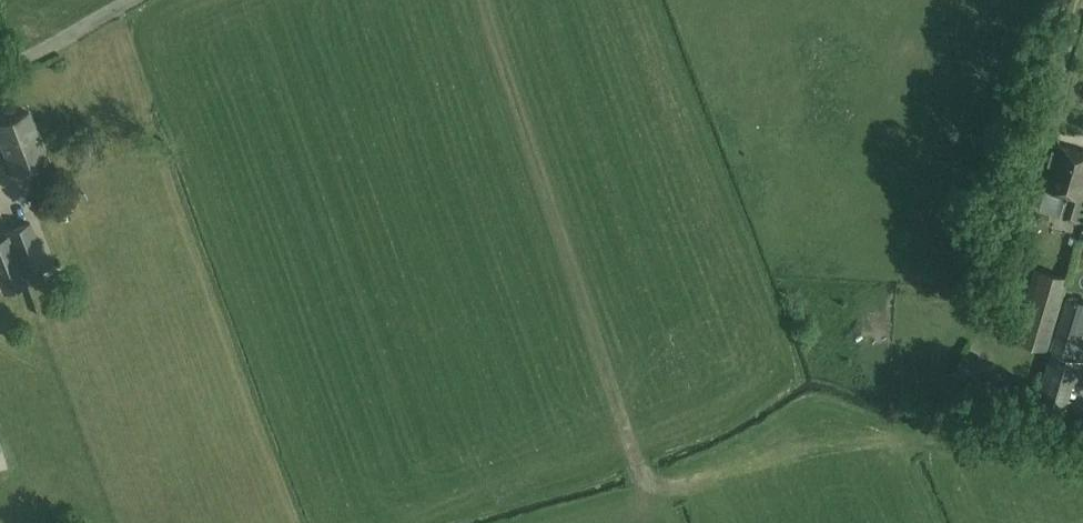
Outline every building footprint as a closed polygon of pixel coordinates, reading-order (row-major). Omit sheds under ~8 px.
[(28,111),(0,122),(0,139),(13,171),(46,158),(28,111)] [(1082,212),(1082,149),(1058,142),(1045,187),(1065,193),(1064,195),(1066,196),(1061,215),(1080,221),(1082,212)] [(40,198),(42,203),(48,206),(53,204),(55,198),(53,193),(48,191),(43,193),(40,198)] [(49,266),(31,220),(6,230),(7,234),(24,275),(26,275),(49,266)] [(996,220),(992,233),(1003,236),(1006,223),(996,220)] [(7,234),(0,237),(0,283),(4,292),(29,282),(26,275),(24,275),(7,234)] [(1025,321),(1052,329),(1067,278),(1041,270),(1025,321)] [(985,282),(972,279),(969,292),(982,295),(985,282)] [(1082,327),(1082,301),(1066,296),(1054,337),(1078,344),(1082,327)] [(1037,401),(1059,408),(1074,356),(1052,349),(1037,401)] [(993,394),(1000,382),(961,358),(954,371),(993,394)]
